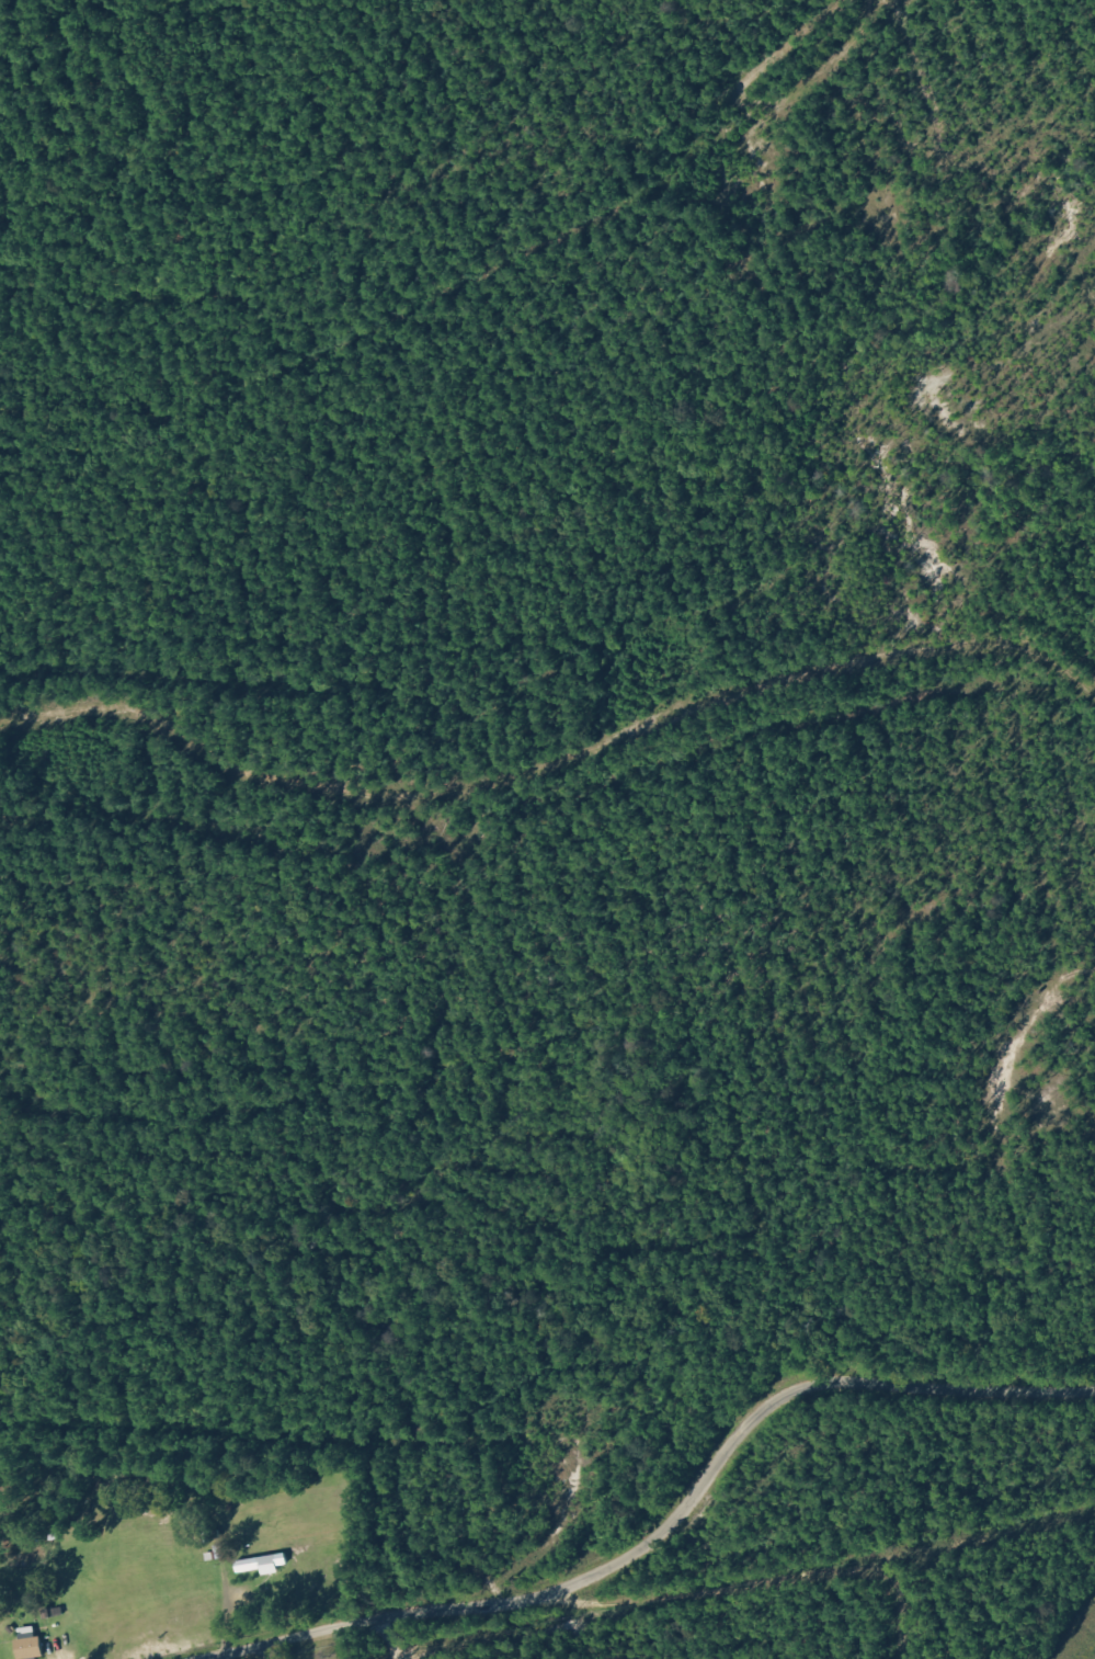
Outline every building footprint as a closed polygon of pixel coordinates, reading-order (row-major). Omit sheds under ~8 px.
[(236,1573),(261,1570),(261,1574),(288,1571),(286,1554),(234,1561),(236,1573)] [(40,1657),(37,1630),(13,1633),(16,1658),(27,1658),(40,1657)]
